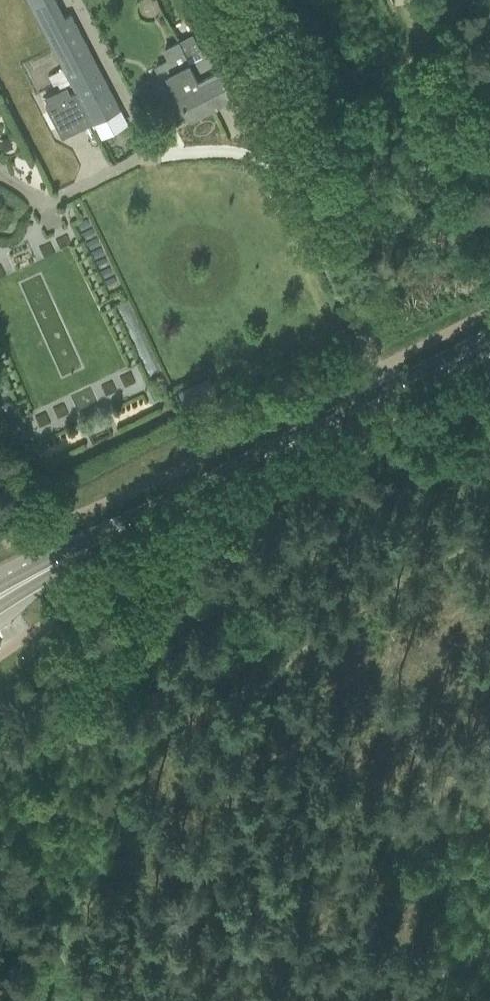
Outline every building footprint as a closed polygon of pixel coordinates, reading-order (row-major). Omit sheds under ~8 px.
[(64,17),(41,29),(61,66),(69,82),(74,92),(75,92),(91,122),(92,122),(119,108),(70,14),(64,17)] [(201,50),(188,57),(214,107),(235,96),(221,68),(250,53),(239,33),(227,39),(226,37),(202,50),(201,50)] [(188,57),(184,51),(157,65),(166,82),(172,79),(192,118),(214,107),(188,57)] [(47,105),(45,106),(61,137),(91,122),(75,92),(74,92),(69,94),(47,105)]
